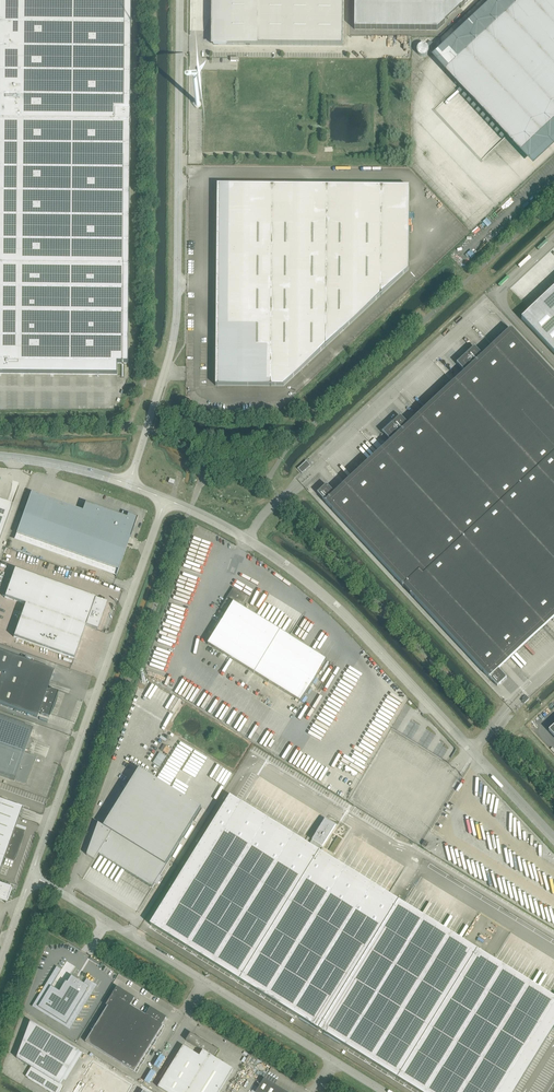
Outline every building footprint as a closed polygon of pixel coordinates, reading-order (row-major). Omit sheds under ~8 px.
[(131,122),(132,0),(0,0),(0,121),(131,122)] [(214,45),(227,46),(227,45),(343,46),(343,0),(214,0),(214,45)] [(355,29),(438,30),(470,0),(355,0),(355,29)] [(446,71),(520,151),(553,120),(553,0),(522,0),(446,71)] [(431,41),(427,45),(431,50),(435,46),(431,41)] [(396,51),(386,51),(386,58),(395,58),(395,56),(406,56),(406,58),(412,58),(412,50),(404,50),(404,51),(396,51)] [(129,267),(131,122),(0,121),(0,266),(129,267)] [(435,178),(431,177),(436,184),(438,184),(439,186),(450,199),(451,199),(453,195),(455,198),(456,197),(457,199),(459,192),(460,193),(461,190),(462,190),(460,187),(459,188),(457,182),(456,186),(455,184),(452,183),(451,181),(450,181),(450,183),(447,180),(445,179),(446,178),(443,174),(438,176),(437,174),(435,178)] [(217,185),(217,188),(216,386),(284,386),(408,270),(409,187),(217,185)] [(118,374),(118,363),(129,363),(129,267),(0,266),(0,373),(118,374)] [(521,319),(553,353),(553,288),(521,319)] [(511,329),(482,355),(474,347),(467,353),(468,354),(464,357),(457,363),(465,372),(408,424),(400,416),(393,422),(394,423),(390,426),(383,432),(391,441),(335,494),(326,484),(317,493),(326,502),(325,502),(403,586),(411,594),(489,678),(498,686),(507,678),(498,669),(553,617),(553,375),(511,329)] [(307,461),(298,469),(302,473),(311,465),(307,461)] [(116,576),(130,538),(130,537),(137,518),(128,514),(126,518),(85,503),(82,511),(31,492),(16,534),(118,570),(116,576)] [(12,505),(6,503),(0,501),(0,539),(12,505)] [(74,658),(86,626),(97,630),(106,603),(95,599),(95,598),(15,569),(5,597),(25,604),(14,637),(74,658)] [(227,613),(208,644),(301,702),(327,660),(311,650),(307,648),(253,614),(249,612),(241,607),(247,596),(233,588),(221,608),(227,613)] [(54,671),(0,652),(0,704),(37,717),(39,713),(41,713),(41,714),(49,717),(49,716),(50,716),(50,715),(52,713),(53,711),(53,710),(54,708),(54,707),(55,705),(55,704),(56,702),(56,701),(57,699),(57,697),(58,695),(58,694),(57,693),(58,692),(49,689),(49,690),(47,689),(54,671)] [(14,781),(15,780),(25,784),(34,758),(24,755),(33,729),(0,718),(0,776),(14,781)] [(159,752),(153,763),(160,767),(166,756),(159,752)] [(419,785),(418,784),(383,763),(380,769),(378,768),(378,766),(371,765),(365,774),(372,773),(371,770),(377,772),(373,785),(370,786),(378,795),(369,797),(368,793),(366,797),(371,799),(375,798),(367,804),(365,801),(364,804),(368,805),(362,806),(422,842),(443,807),(428,803),(424,810),(422,800),(427,799),(417,786),(419,785)] [(95,860),(99,854),(152,888),(202,808),(139,769),(104,826),(98,823),(87,855),(95,860)] [(309,846),(230,796),(150,925),(419,1091),(514,1091),(553,1027),(553,998),(466,943),(316,850),(309,846)] [(4,858),(14,862),(15,858),(15,859),(25,833),(24,833),(24,834),(25,831),(15,827),(22,808),(0,800),(0,870),(4,858)] [(319,844),(323,847),(335,826),(325,819),(312,840),(314,842),(312,846),(310,844),(309,846),(316,850),(319,844)] [(6,901),(5,903),(6,903),(11,888),(0,884),(0,899),(6,901)] [(46,994),(38,1007),(67,1025),(90,987),(84,983),(72,976),(70,978),(68,982),(66,981),(60,991),(51,986),(46,994)] [(97,1023),(86,1042),(137,1073),(137,1072),(140,1069),(137,1067),(138,1066),(140,1063),(142,1064),(143,1063),(145,1059),(143,1058),(144,1057),(144,1056),(145,1054),(146,1054),(148,1055),(149,1054),(151,1050),(149,1049),(150,1047),(149,1047),(151,1044),(151,1045),(152,1044),(154,1046),(154,1045),(157,1041),(155,1040),(155,1038),(157,1035),(160,1036),(160,1035),(162,1032),(160,1030),(161,1029),(162,1026),(163,1026),(163,1025),(162,1025),(163,1022),(164,1023),(165,1020),(167,1017),(168,1018),(161,1013),(160,1015),(157,1013),(158,1012),(151,1008),(148,1012),(147,1012),(146,1015),(130,1005),(132,1003),(134,1000),(133,1000),(134,999),(135,998),(136,999),(136,998),(134,997),(124,991),(125,991),(124,991),(117,987),(116,989),(106,1005),(108,1006),(100,1019),(98,1023),(97,1023)] [(52,1091),(59,1091),(63,1086),(60,1084),(80,1052),(31,1022),(17,1058),(32,1067),(26,1076),(52,1091)] [(196,1036),(191,1033),(189,1036),(186,1041),(203,1051),(200,1056),(183,1046),(158,1087),(166,1091),(219,1091),(233,1069),(214,1057),(218,1050),(196,1036)] [(73,1091),(129,1091),(134,1084),(93,1060),(73,1091)] [(264,1078),(256,1091),(287,1091),(264,1078)]
